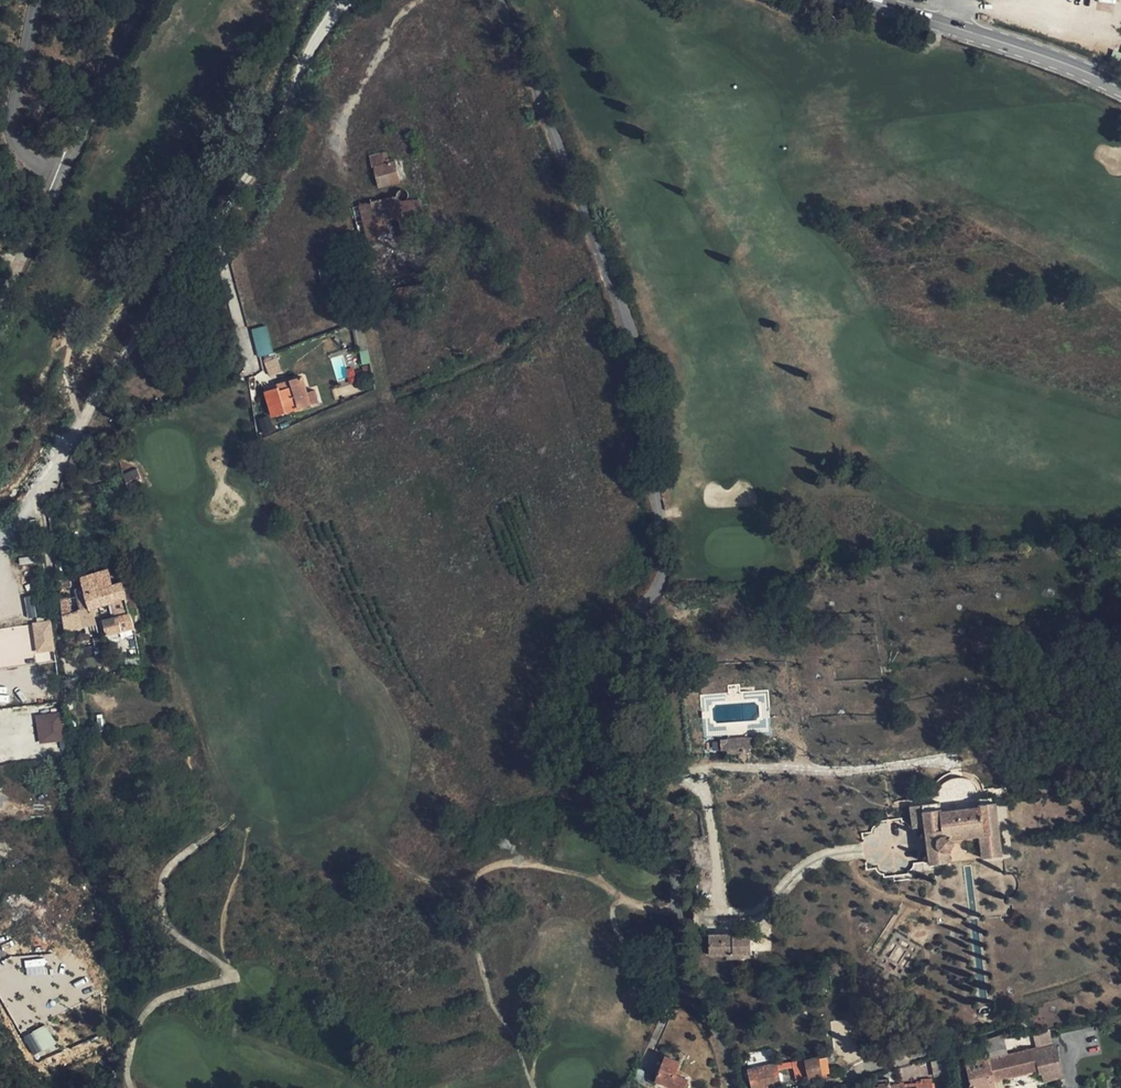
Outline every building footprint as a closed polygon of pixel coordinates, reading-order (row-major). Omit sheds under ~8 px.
[(370,159),(373,170),(376,169),(390,165),(387,154),(370,159)] [(399,183),(393,164),(390,165),(376,169),(381,189),(399,183)] [(426,234),(419,199),(407,202),(405,197),(385,201),(389,217),(392,236),(393,242),(426,234)] [(354,209),(358,223),(389,217),(385,201),(354,209)] [(362,243),(392,236),(389,217),(358,223),(362,243)] [(485,239),(483,227),(476,227),(477,239),(485,239)] [(331,270),(320,274),(322,288),(334,285),(331,270)] [(254,326),(262,359),(278,355),(270,322),(254,326)] [(278,362),(266,365),(269,374),(280,372),(278,362)] [(300,409),(310,406),(305,392),(311,390),(306,379),(291,385),(293,391),(300,409)] [(293,391),(291,385),(275,392),(277,396),(293,391)] [(311,390),(305,392),(310,406),(321,402),(316,388),(311,390)] [(274,418),(300,409),(293,391),(277,396),(275,392),(266,396),(274,418)] [(147,487),(140,471),(126,477),(132,493),(147,487)] [(473,506),(475,517),(489,513),(486,504),(473,506)] [(111,572),(84,578),(86,590),(75,592),(80,613),(94,611),(94,609),(91,597),(110,592),(109,591),(115,590),(113,582),(111,572)] [(133,600),(130,587),(115,590),(109,591),(110,592),(112,604),(133,600)] [(91,597),(94,609),(112,604),(110,592),(91,597)] [(24,597),(27,618),(36,616),(33,596),(24,597)] [(69,600),(62,601),(65,616),(67,631),(75,630),(71,615),(69,600)] [(133,600),(112,604),(114,616),(135,612),(133,603),(133,600)] [(80,613),(84,628),(97,625),(94,611),(80,613)] [(80,613),(71,615),(75,630),(84,628),(80,613)] [(139,630),(135,615),(115,619),(104,622),(107,636),(139,630)] [(34,653),(54,652),(52,620),(32,622),(34,653)] [(97,625),(84,628),(86,638),(99,636),(97,625)] [(1068,648),(1079,646),(1077,635),(1066,637),(1068,648)] [(70,741),(66,719),(56,720),(60,743),(70,741)] [(755,737),(747,738),(747,747),(744,747),(744,752),(750,751),(750,748),(756,748),(755,737)] [(747,738),(729,739),(729,748),(733,748),(733,752),(744,752),(744,747),(747,747),(747,738)] [(729,739),(720,740),(721,751),(727,750),(727,753),(733,752),(733,748),(729,748),(729,739)] [(44,794),(44,785),(33,788),(34,796),(44,794)] [(1002,856),(995,796),(978,798),(979,807),(941,811),(940,803),(922,805),(922,806),(925,826),(926,838),(928,850),(930,865),(950,862),(948,851),(951,849),(953,845),(952,841),(952,839),(980,836),(982,858),(1002,856)] [(925,826),(922,806),(911,807),(913,827),(925,826)] [(926,838),(920,838),(921,850),(928,850),(926,838)] [(732,934),(709,935),(709,955),(751,954),(750,936),(732,936),(732,934)] [(25,961),(27,975),(45,972),(43,958),(25,961)] [(33,1056),(55,1044),(45,1025),(23,1036),(33,1056)] [(1049,1031),(1034,1034),(1037,1051),(1051,1047),(1049,1031)] [(1003,1034),(983,1040),(988,1058),(989,1058),(989,1061),(1008,1056),(1003,1034)] [(967,1063),(973,1087),(992,1087),(990,1082),(1038,1071),(1039,1073),(1042,1072),(1044,1080),(1060,1076),(1058,1069),(1060,1068),(1054,1047),(1037,1051),(1034,1051),(1033,1050),(989,1061),(988,1058),(967,1063)] [(666,1056),(656,1081),(674,1087),(684,1087),(688,1079),(675,1074),(680,1062),(666,1056)] [(827,1057),(806,1061),(809,1077),(829,1073),(827,1057)] [(806,1061),(793,1063),(796,1080),(809,1077),(806,1061)] [(749,1070),(752,1087),(771,1087),(781,1086),(776,1064),(749,1070)] [(932,1080),(921,1080),(921,1083),(890,1086),(889,1079),(878,1080),(878,1087),(874,1087),(933,1087),(932,1080)]
